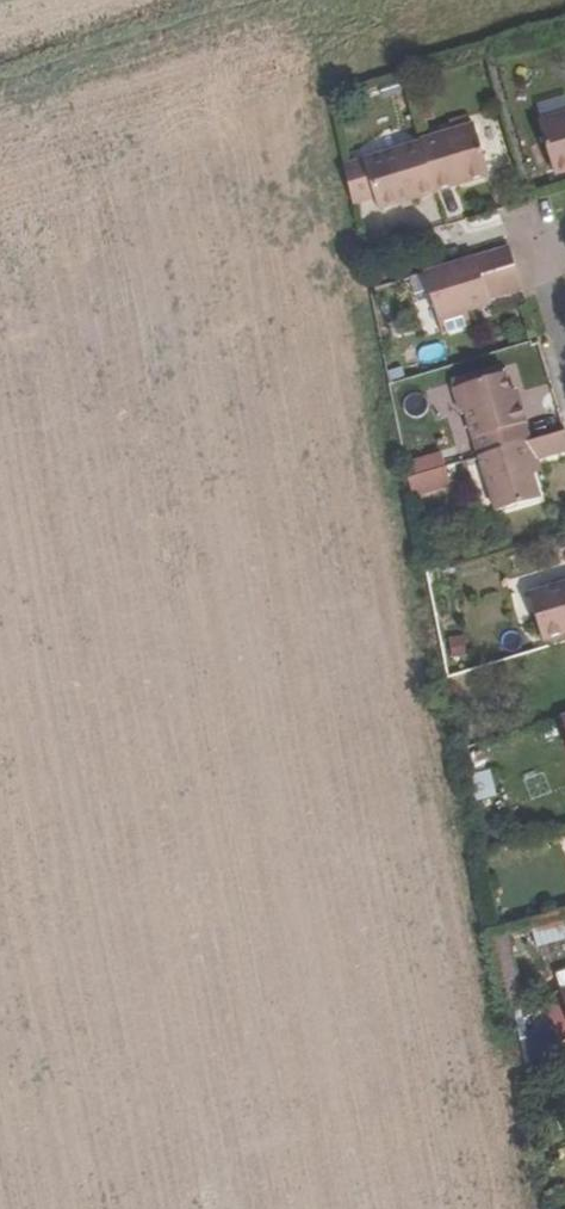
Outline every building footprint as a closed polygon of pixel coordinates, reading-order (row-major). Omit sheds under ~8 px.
[(538,122),(553,170),(564,167),(564,115),(538,122)] [(466,117),(449,122),(452,131),(469,125),(466,117)] [(452,131),(419,140),(420,143),(435,193),(455,187),(453,183),(488,172),(473,124),(469,125),(452,131)] [(420,143),(363,161),(374,197),(378,210),(435,193),(420,143)] [(363,161),(345,168),(352,204),(374,197),(363,161)] [(553,170),(554,175),(564,172),(564,167),(553,170)] [(488,172),(453,183),(455,187),(489,177),(488,172)] [(510,248),(424,274),(438,320),(489,304),(488,299),(522,289),(510,248)] [(501,365),(493,368),(495,376),(504,374),(501,365)] [(460,387),(452,389),(459,413),(465,411),(479,456),(530,441),(519,404),(513,405),(510,393),(504,374),(495,376),(493,368),(457,378),(460,387)] [(450,381),(452,389),(460,387),(457,378),(450,381)] [(515,391),(510,393),(513,405),(519,404),(515,391)] [(479,456),(496,512),(539,499),(532,475),(528,462),(536,459),(564,451),(564,431),(564,430),(530,441),(479,456)] [(437,450),(401,461),(412,499),(448,488),(437,450)] [(536,459),(528,462),(532,475),(540,472),(536,459)] [(465,461),(447,466),(452,481),(469,475),(465,461)] [(528,595),(542,641),(564,634),(564,584),(528,595)] [(473,808),(491,801),(479,769),(461,776),(473,808)]
